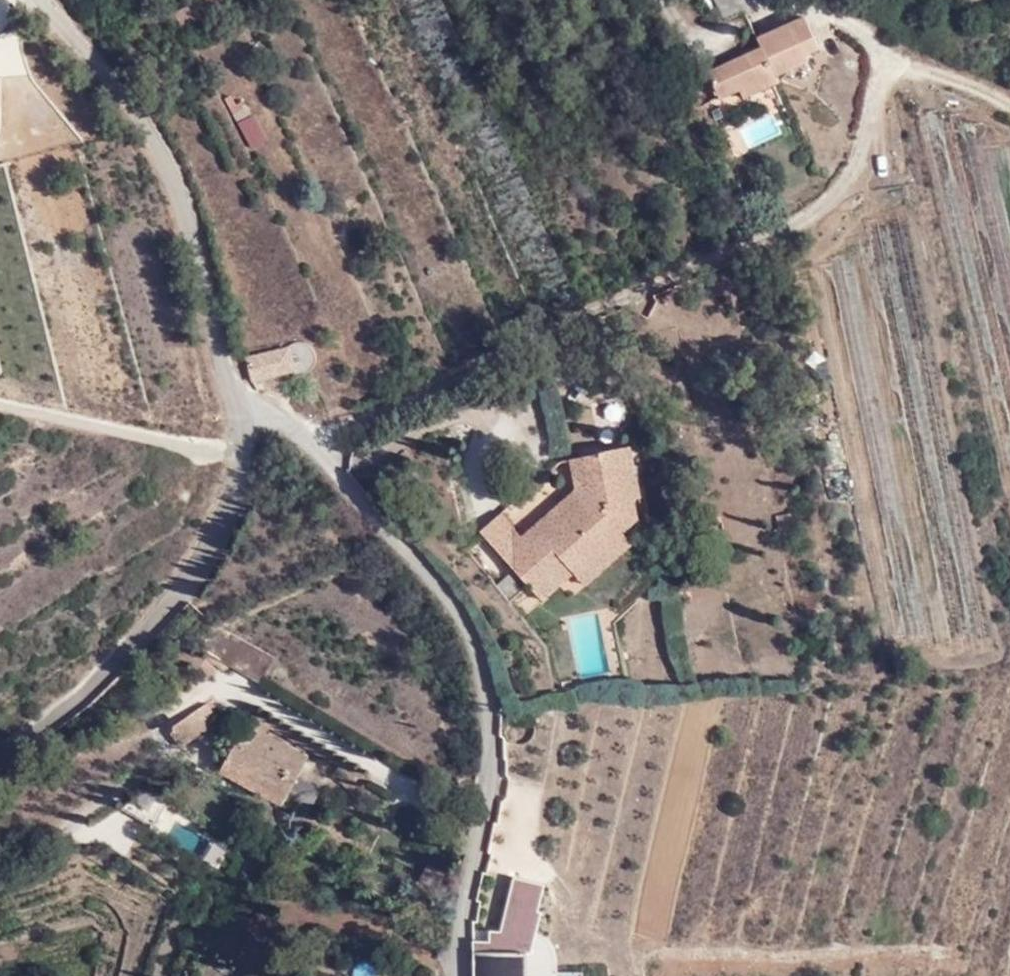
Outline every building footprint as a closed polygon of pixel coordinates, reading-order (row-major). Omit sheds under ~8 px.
[(744,11),(739,0),(714,0),(724,22),(744,11)] [(757,80),(762,90),(778,82),(776,75),(807,60),(805,53),(817,48),(804,17),(757,40),(760,47),(761,51),(747,57),(746,53),(707,72),(719,98),(738,89),(757,80)] [(761,51),(760,47),(746,53),(747,57),(761,51)] [(742,99),(762,90),(757,80),(738,89),(742,99)] [(269,142),(246,95),(228,103),(251,151),(269,142)] [(320,365),(310,343),(297,348),(307,371),(320,365)] [(290,371),(286,349),(247,358),(251,380),(254,380),(280,374),(290,371)] [(285,387),(280,374),(254,380),(260,398),(285,387)] [(610,542),(622,531),(638,518),(623,447),(571,459),(576,489),(547,515),(550,518),(536,531),(533,527),(523,536),(502,555),(538,596),(555,580),(548,572),(575,549),(592,568),(614,548),(610,542)] [(576,489),(571,459),(558,464),(502,512),(523,536),(533,527),(531,525),(545,512),(547,515),(576,489)] [(480,531),(502,555),(523,536),(502,512),(480,531)] [(550,518),(547,515),(545,512),(531,525),(533,527),(536,531),(550,518)] [(795,527),(792,513),(774,517),(776,530),(795,527)] [(632,542),(622,531),(610,542),(614,548),(592,568),(575,549),(548,572),(555,580),(538,596),(543,600),(573,573),(585,585),(632,542)] [(285,804),(298,778),(309,758),(247,723),(222,770),(284,805),(285,804)] [(318,790),(298,778),(285,804),(305,814),(318,790)] [(474,942),(475,975),(528,975),(530,954),(540,917),(535,916),(544,888),(513,879),(498,931),(487,932),(486,941),(474,942)]
